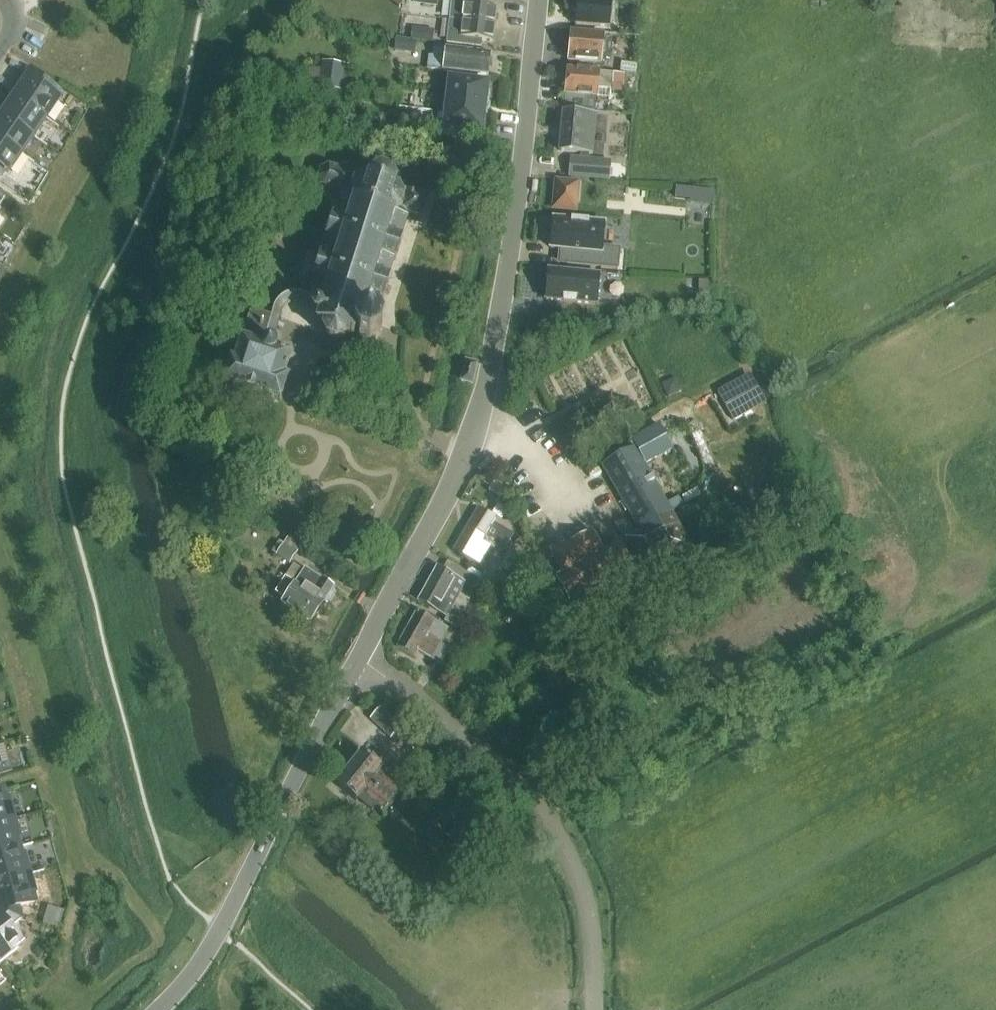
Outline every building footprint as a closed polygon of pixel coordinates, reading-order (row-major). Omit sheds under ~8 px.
[(495,24),(497,9),(485,8),(486,1),(477,0),(452,0),(449,20),(495,24)] [(610,30),(611,19),(618,20),(619,5),(612,4),(613,3),(584,0),(578,0),(578,1),(574,4),(573,12),(577,15),(576,27),(610,30)] [(495,24),(449,20),(446,45),(481,49),(482,42),(493,43),(495,24)] [(424,30),(422,42),(433,43),(434,32),(424,30)] [(569,62),(601,65),(604,36),(571,33),(569,62)] [(397,40),(396,52),(405,53),(407,41),(397,40)] [(426,70),(489,77),(491,55),(434,48),(433,58),(428,57),(426,70)] [(343,66),(325,64),(321,88),(339,91),(343,66)] [(621,73),(637,75),(638,65),(622,64),(621,73)] [(598,89),(611,90),(613,75),(599,74),(599,73),(568,70),(565,96),(567,96),(566,109),(585,111),(586,98),(597,99),(598,89)] [(12,95),(47,119),(59,101),(55,98),(60,92),(29,71),(12,95)] [(444,128),(482,133),(487,85),(450,81),(444,128)] [(0,113),(35,137),(47,119),(12,95),(0,113)] [(0,113),(0,139),(22,155),(35,137),(0,113)] [(560,152),(593,155),(597,116),(564,113),(560,152)] [(0,139),(0,176),(2,177),(6,171),(10,173),(22,155),(0,139)] [(569,177),(597,180),(599,162),(571,159),(569,177)] [(242,340),(235,363),(231,362),(224,384),(229,385),(225,398),(252,407),(256,394),(281,402),(288,380),(284,379),(291,356),(277,352),(278,351),(278,349),(278,348),(277,346),(276,345),(276,344),(274,343),(273,343),(282,315),(283,312),(284,310),(286,307),(288,305),(291,304),(294,303),(297,303),(300,303),(316,309),(314,310),(314,311),(314,313),(314,315),(315,316),(316,317),(318,317),(320,318),(317,326),(320,326),(324,327),(324,330),(324,332),(324,334),(325,337),(326,339),(328,340),(330,342),(332,343),(334,343),(337,343),(339,343),(341,342),(343,341),(345,339),(346,337),(347,335),(351,336),(351,337),(354,338),(355,334),(359,341),(370,344),(380,339),(383,328),(378,318),(376,317),(382,300),(384,300),(390,279),(389,279),(394,260),(396,261),(402,240),(401,240),(408,217),(408,215),(407,214),(422,219),(429,199),(407,192),(404,190),(396,187),(396,186),(396,183),(396,180),(395,178),(394,176),(392,174),(390,172),(387,171),(385,170),(382,170),(379,170),(377,171),(374,172),(372,174),(370,176),(369,178),(367,177),(366,179),(357,176),(335,169),(333,168),(331,168),(329,169),(327,170),(325,171),(323,172),(322,174),(321,176),(321,178),(321,180),(321,182),(322,184),(323,186),(325,187),(326,188),(328,189),(344,194),(342,196),(341,198),(335,219),(333,218),(327,239),(328,240),(322,258),(321,258),(320,260),(311,257),(306,273),(315,276),(314,279),(316,279),(310,298),(300,294),(296,294),(292,294),(289,295),(285,296),(282,298),(279,301),(277,304),(275,307),(272,318),(252,312),(243,340),(242,340)] [(554,209),(575,211),(578,185),(557,183),(554,209)] [(712,210),(712,191),(686,191),(687,210),(712,210)] [(566,265),(618,270),(620,250),(603,248),(605,224),(553,219),(550,249),(567,251),(566,265)] [(546,301),(597,306),(600,276),(548,271),(546,301)] [(462,382),(473,384),(477,365),(467,363),(462,382)] [(675,380),(663,385),(669,397),(677,394),(679,388),(675,380)] [(739,382),(718,394),(733,421),(754,410),(739,382)] [(633,434),(649,464),(673,451),(657,421),(633,434)] [(603,467),(640,531),(671,513),(635,449),(603,467)] [(483,544),(500,553),(510,536),(501,531),(493,526),(497,520),(479,509),(466,531),(484,542),(483,544)] [(621,542),(639,578),(692,551),(671,513),(640,531),(621,542)] [(484,542),(466,531),(454,551),(479,568),(490,550),(499,555),(500,553),(483,544),(484,542)] [(639,578),(621,542),(620,542),(603,551),(592,532),(566,546),(561,544),(553,549),(552,554),(563,574),(556,578),(570,603),(624,573),(630,583),(639,578)] [(303,547),(289,538),(284,545),(280,543),(273,553),(290,565),(303,547)] [(509,550),(504,558),(516,565),(521,557),(532,548),(524,538),(509,550)] [(281,604),(310,623),(324,603),(325,604),(330,604),(337,594),(335,589),(334,589),(334,588),(305,569),(303,572),(294,567),(286,579),(281,575),(278,579),(283,583),(276,593),(285,599),(281,604)] [(445,622),(457,629),(459,624),(457,623),(470,600),(460,595),(465,585),(437,569),(419,602),(447,618),(445,622)] [(418,652),(441,665),(450,649),(440,643),(449,629),(418,611),(398,647),(415,657),(418,652)] [(400,728),(381,712),(371,724),(390,740),(400,728)] [(374,809),(383,816),(384,814),(383,813),(400,791),(401,792),(401,791),(379,773),(382,770),(363,755),(337,786),(356,802),(358,800),(372,811),(374,809)] [(14,820),(9,801),(5,801),(3,792),(0,793),(0,824),(14,820)] [(465,794),(455,798),(460,810),(470,805),(465,794)] [(14,820),(0,824),(0,854),(19,848),(16,840),(20,839),(14,820)] [(0,854),(0,884),(30,875),(24,856),(21,857),(19,848),(0,854)] [(21,921),(18,909),(35,904),(32,895),(35,894),(30,875),(0,884),(0,914),(21,921)] [(50,906),(47,923),(62,926),(66,910),(50,906)] [(1,964),(17,952),(15,949),(23,943),(11,929),(21,921),(0,914),(0,962),(1,964)]
